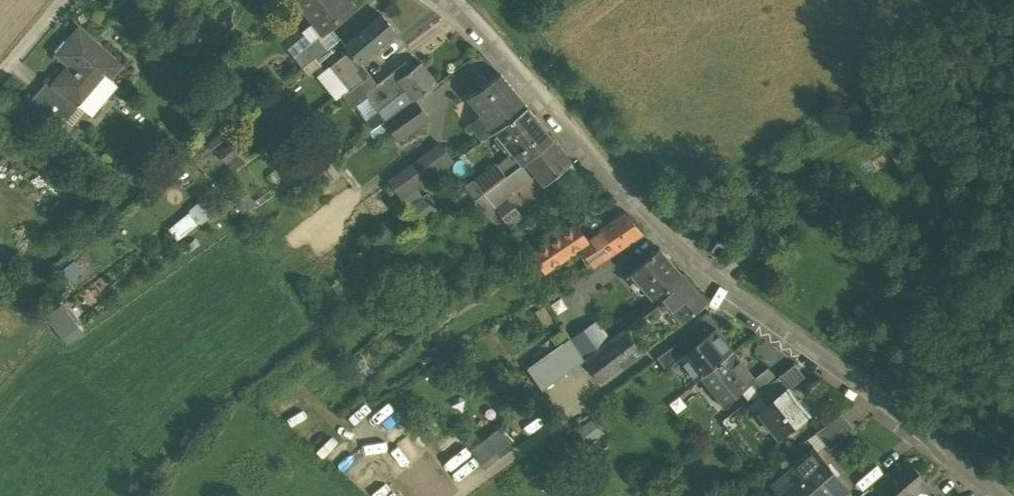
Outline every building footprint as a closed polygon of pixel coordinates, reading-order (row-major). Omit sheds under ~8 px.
[(347,0),(301,0),(298,3),(323,34),(354,9),(347,0)] [(382,15),(345,45),(350,51),(358,62),(359,61),(396,32),(382,15)] [(122,66),(80,30),(57,56),(69,66),(53,84),(79,106),(104,76),(110,80),(122,66)] [(328,49),(318,37),(301,51),(310,63),(328,49)] [(350,51),(331,67),(339,77),(358,62),(350,51)] [(358,62),(339,77),(349,90),(370,75),(359,61),(358,62)] [(410,72),(399,80),(406,89),(415,99),(437,83),(421,63),(410,72)] [(377,84),(364,93),(365,94),(379,111),(406,89),(399,80),(410,72),(404,64),(377,84)] [(349,90),(342,95),(350,106),(365,94),(364,93),(377,84),(370,75),(349,90)] [(501,75),(469,97),(478,107),(477,108),(485,117),(517,95),(501,75)] [(65,100),(46,84),(37,94),(57,111),(65,100)] [(517,95),(485,117),(487,120),(475,130),(475,131),(483,140),(495,130),(495,131),(527,107),(517,95)] [(415,99),(386,120),(392,129),(400,140),(429,119),(415,99)] [(527,107),(495,131),(522,164),(525,161),(554,139),(527,107)] [(386,120),(369,131),(375,140),(392,129),(386,120)] [(475,130),(471,124),(466,127),(470,132),(474,129),(475,131),(475,130)] [(554,139),(525,161),(532,169),(544,184),(572,161),(554,139)] [(441,144),(391,182),(403,199),(416,189),(453,161),(441,144)] [(507,176),(500,181),(507,191),(528,174),(527,173),(532,169),(525,161),(522,164),(507,176)] [(497,163),(474,181),(484,193),(500,181),(507,176),(497,163)] [(484,193),(474,181),(467,186),(477,199),(484,193)] [(500,181),(484,193),(490,201),(495,208),(511,195),(507,191),(500,181)] [(416,189),(403,199),(410,208),(423,198),(416,189)] [(484,193),(477,199),(483,207),(490,201),(484,193)] [(247,195),(238,201),(244,210),(253,204),(247,195)] [(433,211),(423,198),(410,208),(420,221),(433,211)] [(177,237),(210,214),(200,201),(168,225),(177,237)] [(586,241),(580,246),(593,266),(643,232),(627,214),(586,241)] [(576,226),(535,253),(546,269),(580,246),(586,241),(576,226)] [(660,248),(630,273),(631,274),(652,298),(652,299),(659,293),(658,293),(682,273),(681,272),(680,272),(660,249),(660,248)] [(682,273),(658,293),(659,293),(665,300),(676,313),(683,321),(707,301),(682,273)] [(665,300),(646,315),(656,329),(663,323),(676,313),(665,300)] [(45,314),(67,344),(83,332),(61,302),(45,314)] [(656,329),(646,315),(626,329),(643,352),(661,339),(654,331),(656,329)] [(611,341),(596,321),(570,339),(585,359),(611,341)] [(656,329),(654,331),(661,339),(670,331),(663,323),(656,329)] [(643,352),(626,329),(611,341),(585,359),(602,382),(643,352)] [(694,346),(680,357),(680,358),(698,379),(702,376),(702,375),(733,350),(716,329),(694,346)] [(686,336),(657,357),(666,369),(680,358),(680,357),(694,346),(686,336)] [(543,388),(585,359),(570,339),(529,368),(543,388)] [(733,350),(702,375),(702,376),(724,403),(750,383),(755,379),(755,378),(733,350)] [(778,373),(786,386),(803,375),(795,362),(778,373)] [(758,393),(777,378),(768,367),(755,378),(755,379),(750,383),(758,393)] [(758,393),(767,405),(787,388),(778,377),(777,378),(758,393)] [(767,405),(759,411),(780,437),(808,415),(787,388),(767,405)] [(481,462),(509,439),(498,425),(470,447),(481,462)] [(837,443),(824,427),(817,432),(830,448),(837,443)] [(814,449),(773,485),(783,495),(841,495),(846,492),(827,470),(830,467),(814,449)] [(874,493),(876,495),(909,495),(925,482),(908,463),(874,493)]
